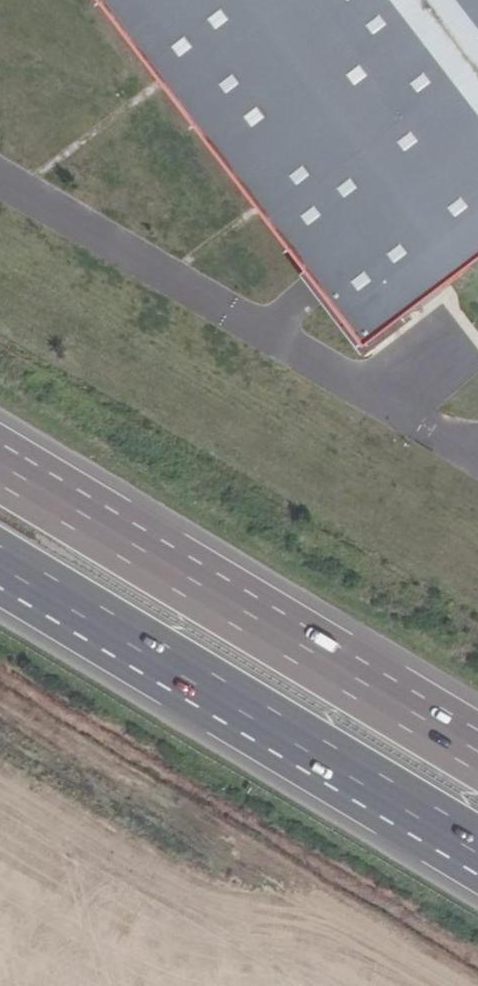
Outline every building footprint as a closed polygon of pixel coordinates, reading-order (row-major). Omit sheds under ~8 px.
[(477,270),(477,0),(126,0),(388,339),(477,270)]
